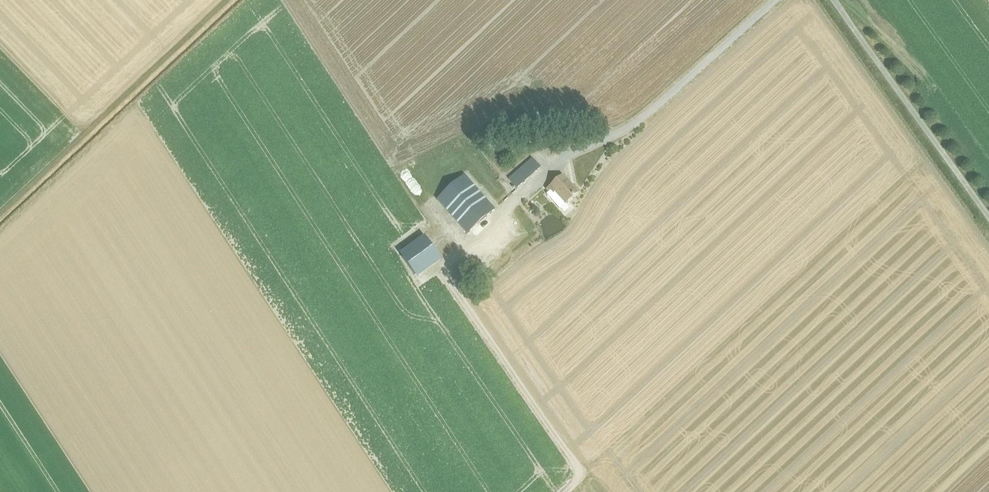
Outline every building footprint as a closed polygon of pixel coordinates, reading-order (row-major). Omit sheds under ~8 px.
[(518,188),(541,167),(533,158),(510,179),(518,188)] [(468,234),(496,209),(466,175),(438,200),(468,234)] [(563,175),(546,190),(550,194),(547,196),(560,210),(565,206),(579,193),(573,187),(574,186),(566,178),(563,175)] [(428,237),(401,257),(418,280),(446,261),(428,237)]
